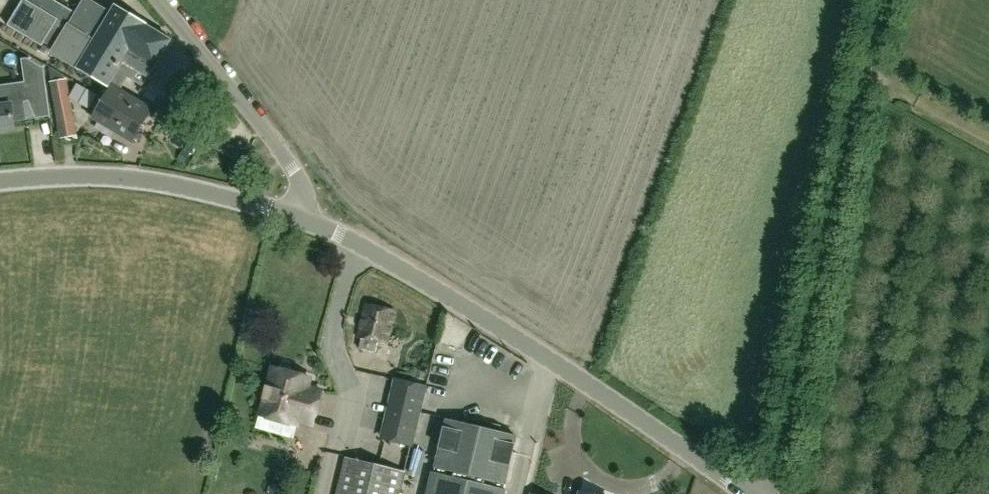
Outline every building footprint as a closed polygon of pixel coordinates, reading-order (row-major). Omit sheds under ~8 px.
[(120,90),(128,77),(142,85),(148,76),(148,77),(171,39),(115,5),(110,12),(90,0),(83,0),(76,12),(56,0),(22,0),(8,24),(42,44),(43,42),(54,48),(51,52),(82,69),(111,87),(113,85),(120,90)] [(2,49),(13,55),(16,83),(0,85),(0,130),(14,128),(13,121),(36,118),(39,138),(53,136),(43,67),(5,44),(2,49)] [(77,135),(67,79),(51,69),(49,70),(51,81),(49,82),(60,139),(77,135)] [(113,85),(111,87),(112,88),(93,118),(132,141),(152,108),(120,90),(113,85)] [(358,336),(361,336),(359,349),(375,352),(377,340),(388,342),(395,310),(365,303),(358,336)] [(274,369),(260,417),(278,422),(278,421),(295,425),(296,423),(314,428),(324,389),(310,385),(312,380),(274,369)] [(396,379),(382,438),(411,445),(425,386),(396,379)] [(505,488),(503,488),(516,436),(498,431),(499,426),(482,422),(481,427),(446,419),(433,471),(432,471),(426,493),(504,493),(505,488)] [(333,443),(337,423),(321,420),(317,440),(333,443)] [(405,470),(345,456),(336,493),(400,493),(405,470)]
